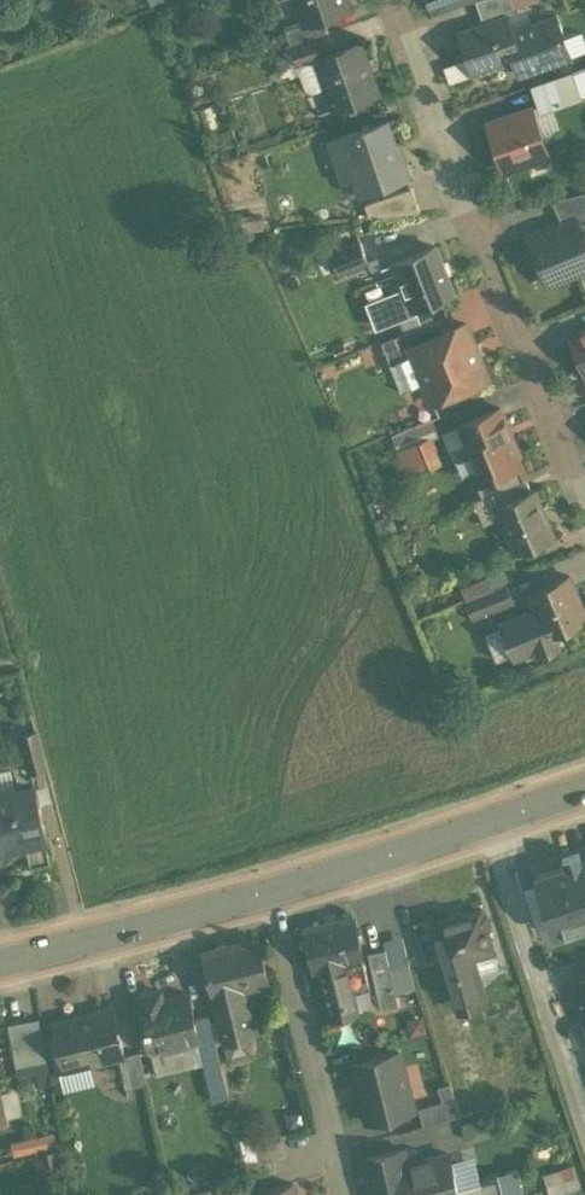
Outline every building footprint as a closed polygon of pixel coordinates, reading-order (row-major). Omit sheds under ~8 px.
[(304,20),(304,22),(325,15),(352,6),(349,0),(297,0),(304,20)] [(482,16),(514,5),(512,0),(477,0),(482,16)] [(508,13),(458,31),(473,72),(515,57),(523,54),(514,28),(508,13)] [(556,13),(514,28),(523,54),(515,57),(520,72),(570,54),(556,13)] [(325,15),(304,22),(304,20),(287,26),(288,28),(287,28),(291,43),(298,41),(329,29),(325,15)] [(329,29),(298,41),(305,61),(316,57),(316,55),(336,47),(329,29)] [(584,47),(584,31),(584,30),(570,35),(576,51),(584,47)] [(336,47),(316,55),(316,57),(334,107),(381,91),(362,38),(336,47)] [(573,69),(532,83),(539,105),(580,90),(573,69)] [(532,106),(489,121),(505,167),(548,152),(532,106)] [(370,122),(364,124),(365,126),(333,137),(341,161),(354,157),(365,190),(409,176),(404,159),(402,159),(388,118),(371,124),(370,122)] [(413,188),(366,202),(369,214),(419,209),(413,188)] [(552,198),(563,223),(577,217),(577,219),(584,215),(584,189),(552,198)] [(552,228),(551,224),(529,233),(549,281),(584,266),(584,237),(577,219),(577,217),(563,223),(552,228)] [(361,239),(332,251),(341,271),(369,260),(361,239)] [(435,245),(395,262),(405,287),(413,307),(415,306),(453,291),(435,245)] [(405,287),(373,300),(383,325),(417,311),(415,306),(413,307),(405,287)] [(438,317),(381,340),(389,360),(410,351),(407,344),(443,329),(438,317)] [(443,329),(407,344),(410,351),(419,374),(417,378),(418,381),(423,392),(428,394),(430,399),(453,389),(457,391),(465,388),(467,383),(487,374),(465,320),(443,329)] [(580,331),(581,334),(577,342),(574,343),(584,370),(584,328),(580,331)] [(410,351),(389,360),(400,388),(418,381),(417,378),(419,374),(410,351)] [(501,405),(461,422),(479,467),(480,468),(518,452),(520,451),(501,405)] [(433,416),(406,428),(412,442),(431,435),(431,436),(440,432),(440,431),(439,431),(433,416)] [(455,422),(443,429),(451,446),(464,440),(455,422)] [(406,428),(405,427),(393,432),(410,474),(422,469),(422,468),(412,442),(406,428)] [(431,435),(412,442),(422,468),(441,461),(431,436),(431,435)] [(518,452),(480,468),(479,467),(471,470),(480,493),(476,495),(476,496),(492,490),(527,475),(518,452)] [(527,475),(492,490),(497,503),(532,488),(527,475)] [(532,488),(497,503),(517,550),(554,535),(534,488),(532,488)] [(512,557),(486,568),(493,584),(519,574),(512,557)] [(529,591),(536,607),(502,620),(516,655),(537,646),(539,650),(559,642),(554,630),(584,617),(584,609),(570,574),(529,591)] [(506,582),(466,598),(473,617),(513,600),(506,582)] [(0,791),(0,847),(12,844),(12,843),(48,834),(35,783),(0,791)] [(581,859),(579,851),(562,857),(565,864),(534,875),(550,924),(561,920),(565,931),(584,925),(584,857),(581,859)] [(433,921),(432,921),(443,957),(445,963),(468,957),(494,949),(487,925),(489,921),(487,913),(483,910),(481,906),(433,921)] [(353,914),(305,925),(315,969),(320,968),(331,1016),(358,1010),(351,980),(368,976),(353,914)] [(431,916),(413,922),(425,962),(443,957),(432,921),(433,921),(431,916)] [(259,938),(204,951),(204,950),(215,996),(215,995),(226,1040),(254,1034),(244,989),(270,983),(259,937),(259,938)] [(398,1003),(385,947),(368,951),(381,1007),(398,1003)] [(468,957),(445,963),(456,1000),(479,993),(468,957)] [(571,981),(584,1021),(584,977),(571,981)] [(189,991),(163,997),(161,989),(139,994),(152,1048),(198,1038),(200,1037),(195,1015),(189,991)] [(113,1006),(53,1021),(65,1069),(119,1056),(125,1054),(113,1006)] [(209,1012),(195,1015),(200,1037),(198,1038),(203,1059),(219,1055),(209,1012)] [(11,1017),(17,1073),(48,1069),(42,1014),(11,1017)] [(476,1034),(457,1037),(463,1080),(482,1077),(476,1034)] [(125,1054),(119,1056),(126,1086),(147,1081),(140,1050),(125,1054)] [(399,1050),(354,1061),(368,1120),(414,1109),(399,1050)] [(219,1055),(203,1059),(212,1099),(229,1095),(219,1055)] [(450,1081),(438,1085),(443,1099),(455,1095),(450,1081)] [(443,1099),(419,1106),(423,1124),(461,1112),(455,1095),(443,1099)] [(506,1114),(491,1119),(495,1135),(511,1129),(506,1114)] [(11,1137),(14,1151),(59,1141),(56,1127),(11,1137)] [(407,1162),(404,1147),(362,1157),(371,1194),(404,1194),(414,1193),(415,1194),(459,1194),(448,1151),(407,1162)] [(272,1156),(245,1163),(249,1177),(276,1170),(272,1156)] [(458,1188),(460,1194),(504,1194),(499,1178),(458,1188)] [(252,1191),(253,1194),(298,1194),(294,1181),(252,1191)] [(193,1191),(194,1194),(223,1194),(220,1184),(193,1191)]
